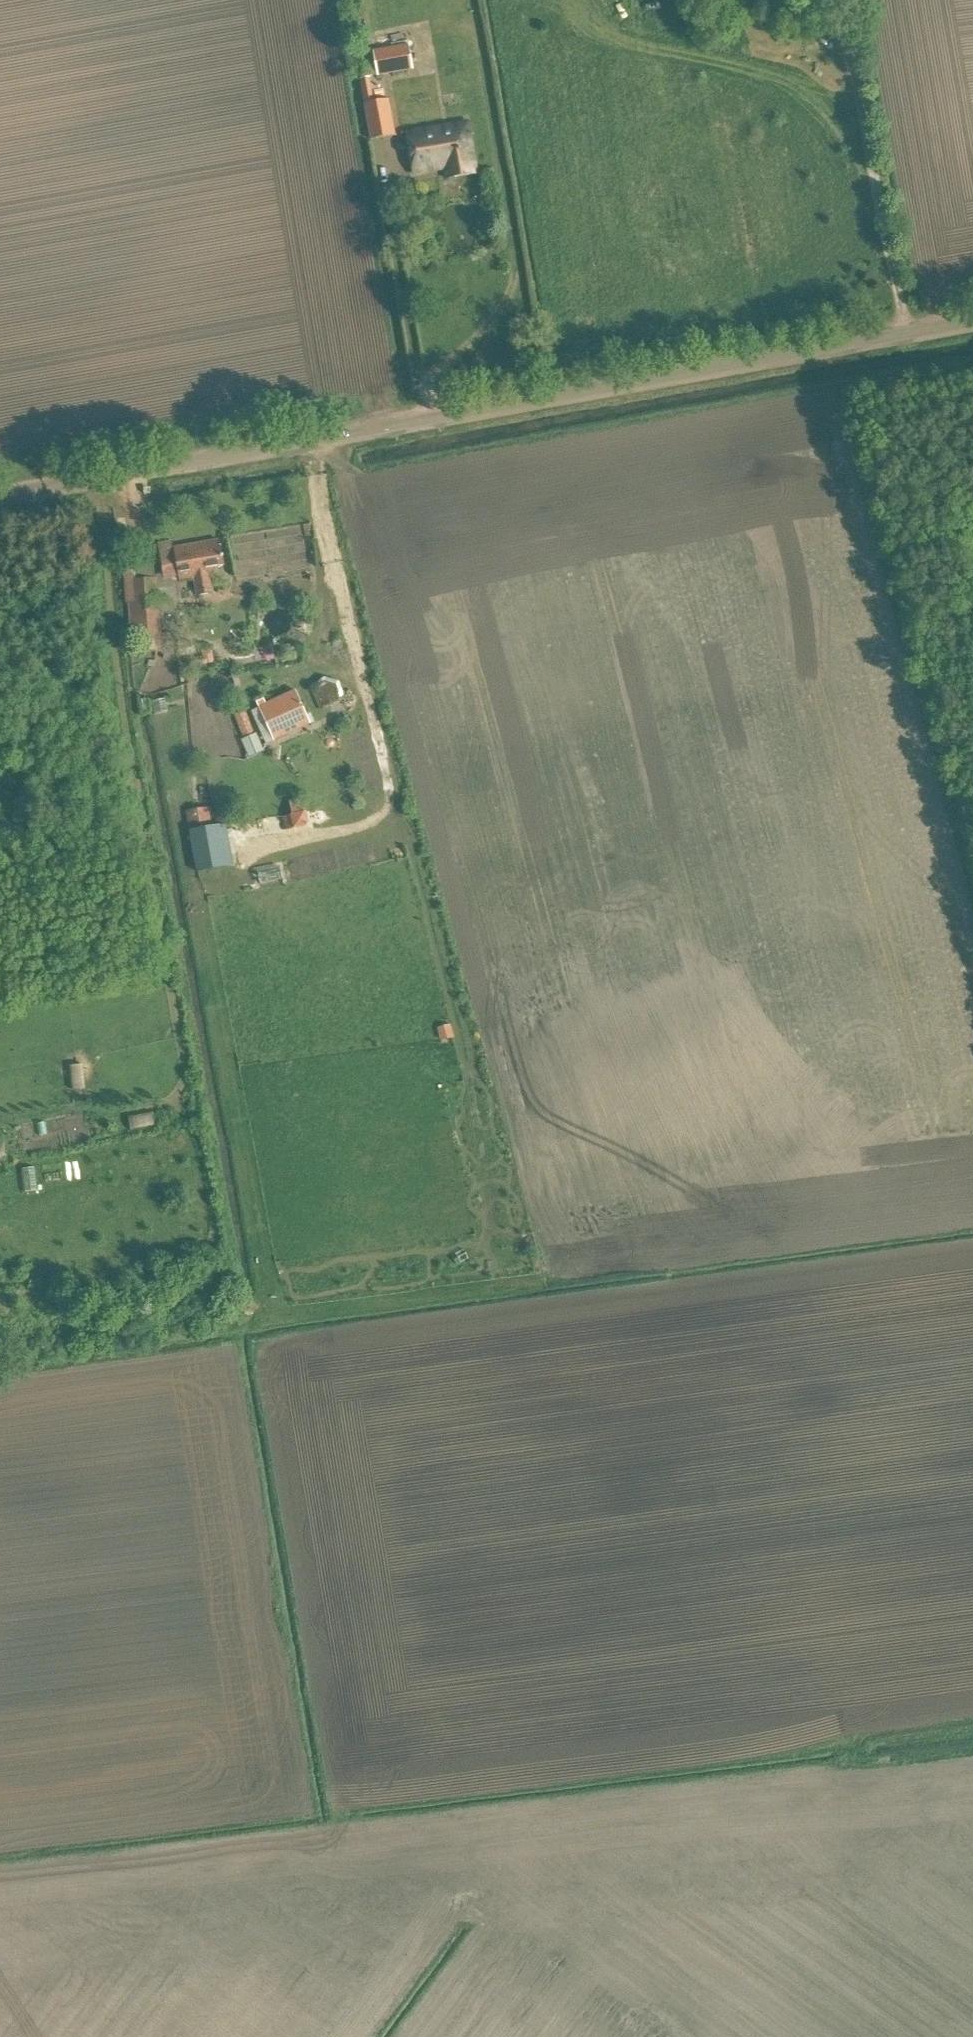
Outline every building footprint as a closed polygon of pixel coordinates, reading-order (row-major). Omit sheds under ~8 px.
[(374,54),(378,77),(413,71),(409,48),(374,54)] [(360,80),(363,98),(373,97),(369,79),(360,80)] [(393,138),(386,103),(364,107),(371,143),(393,138)] [(445,170),(447,180),(472,176),(464,126),(407,135),(414,176),(445,170)] [(225,564),(221,541),(174,549),(173,542),(158,544),(164,578),(178,576),(179,581),(195,579),(197,595),(214,593),(211,573),(220,572),(219,565),(225,564)] [(162,652),(158,580),(131,582),(132,605),(130,605),(131,628),(135,628),(137,654),(162,652)] [(319,702),(337,701),(336,683),(318,683),(319,702)] [(298,692),(259,709),(274,742),(313,725),(298,692)] [(210,808),(187,812),(190,832),(213,828),(210,808)] [(74,1088),(87,1089),(88,1064),(75,1063),(74,1088)] [(155,1113),(132,1117),(134,1129),(157,1125),(155,1113)] [(28,1190),(40,1189),(37,1166),(25,1168),(28,1190)]
